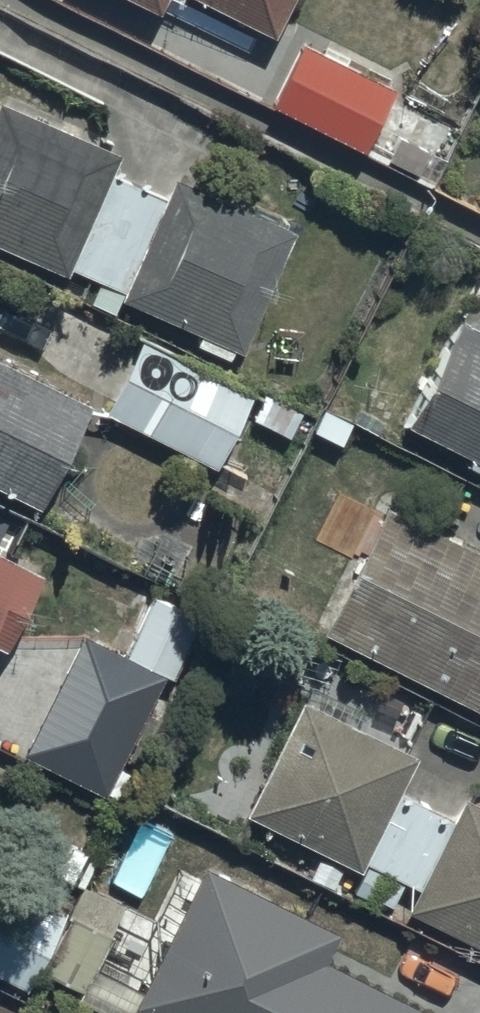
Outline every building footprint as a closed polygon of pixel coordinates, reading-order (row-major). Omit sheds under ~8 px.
[(269,22),(279,0),(224,0),(269,22)] [(298,27),(264,93),(380,158),(384,151),(408,164),(422,139),(396,124),(390,134),(362,118),(386,76),(298,27)] [(59,261),(62,255),(115,281),(113,285),(190,321),(186,330),(222,347),(228,334),(235,337),(291,219),(168,160),(156,185),(105,160),(115,139),(0,88),(0,233),(59,261)] [(398,408),(463,442),(458,453),(478,463),(479,460),(479,316),(452,301),(398,408)] [(137,324),(99,396),(209,455),(248,383),(137,324)] [(33,494),(85,391),(0,348),(0,477),(33,494)] [(315,616),(479,697),(479,542),(376,491),(315,616)] [(35,560),(0,543),(0,631),(35,560)] [(196,607),(145,584),(119,644),(132,650),(116,686),(154,703),(196,607)] [(54,666),(21,740),(95,777),(132,705),(54,666)] [(240,800),(352,861),(359,849),(410,876),(400,894),(479,937),(479,791),(463,782),(448,810),(395,782),(412,748),(300,688),(240,800)] [(138,1002),(161,1012),(431,1012),(435,1005),(319,946),(330,925),(197,858),(192,869),(175,860),(152,907),(128,894),(77,993),(116,1012),(133,1012),(138,1002)] [(22,978),(61,903),(0,871),(0,967),(22,978)]
